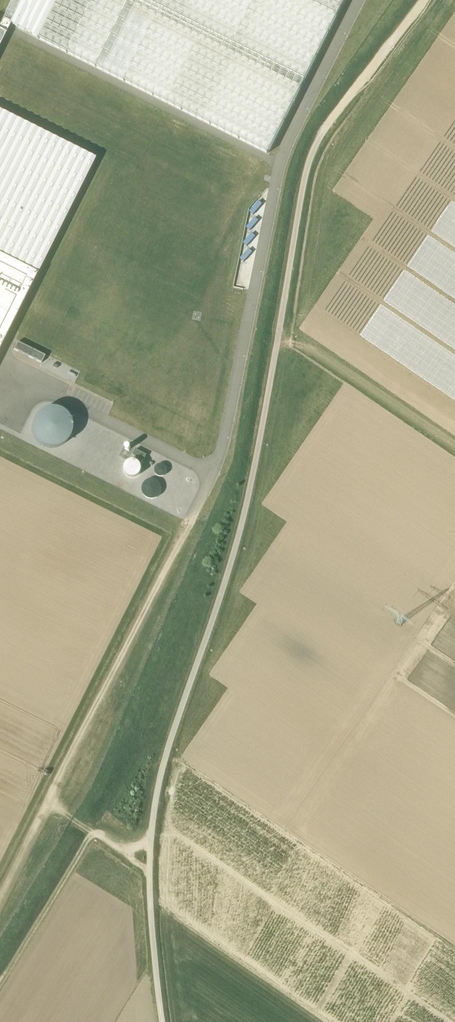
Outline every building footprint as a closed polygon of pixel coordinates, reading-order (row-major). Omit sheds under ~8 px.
[(0,27),(0,42),(9,24),(267,152),(343,0),(13,0),(0,27)] [(93,159),(0,112),(0,344),(93,159)] [(18,342),(14,350),(41,363),(45,356),(32,350),(18,342)] [(59,446),(59,407),(30,407),(30,446),(59,446)] [(154,473),(164,476),(167,465),(157,462),(154,473)] [(144,478),(143,496),(161,497),(162,479),(144,478)]
